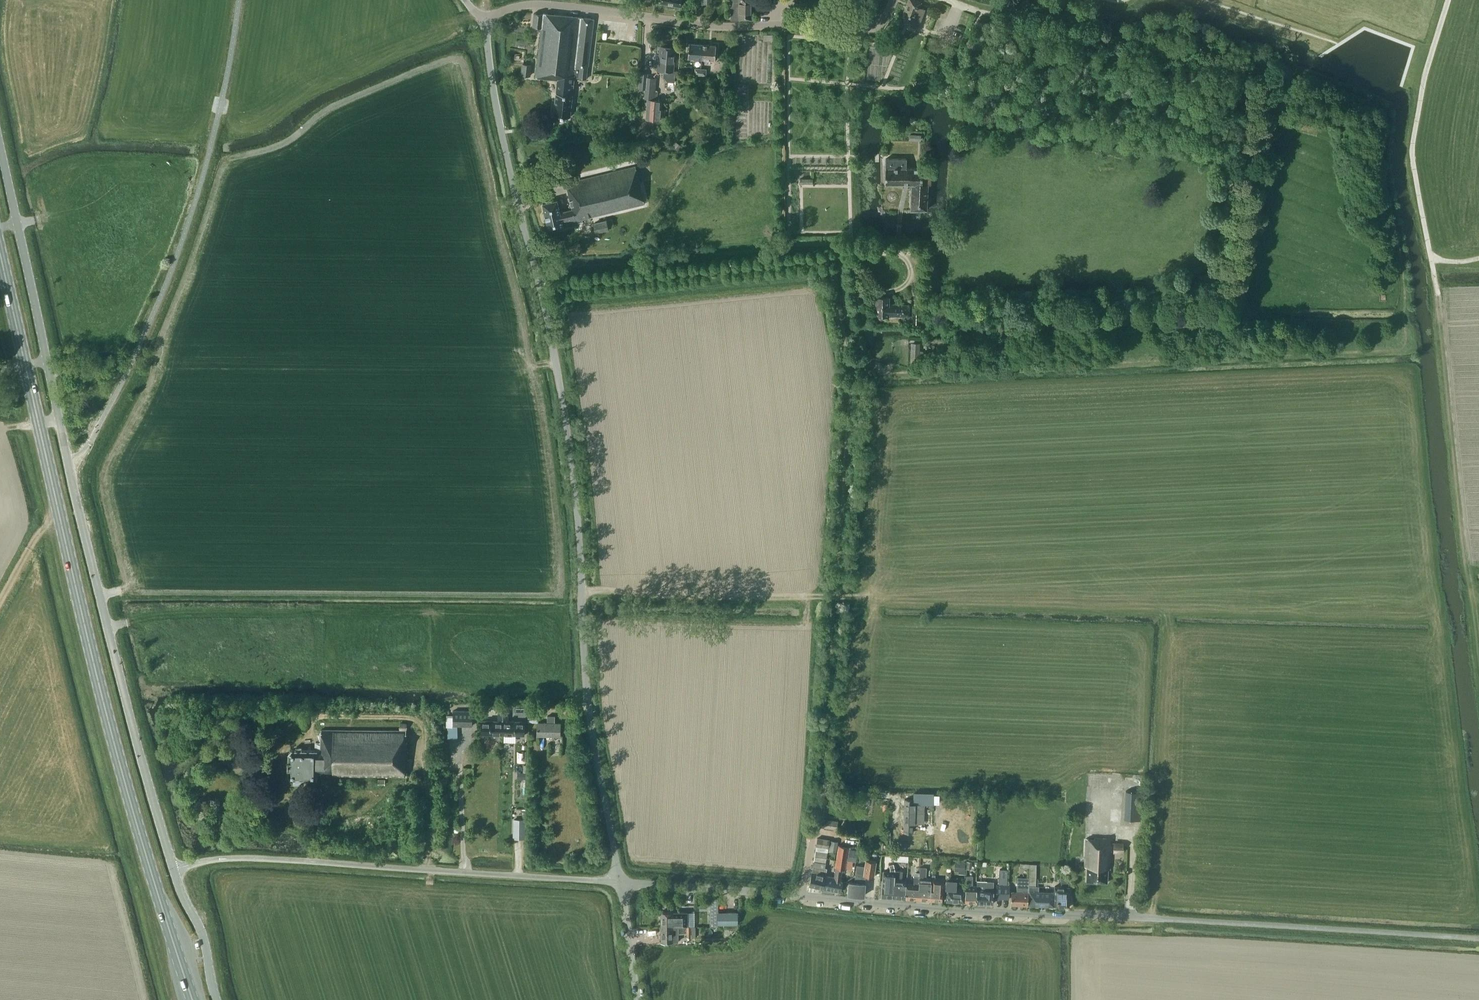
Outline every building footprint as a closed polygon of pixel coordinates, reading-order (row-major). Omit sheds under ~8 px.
[(752,0),(731,0),(731,19),(752,19),(752,0)] [(903,16),(904,17),(915,21),(920,6),(921,1),(917,0),(908,0),(903,14),(903,16)] [(915,21),(904,17),(902,22),(918,28),(925,8),(920,6),(915,21)] [(588,65),(594,18),(543,13),(543,14),(534,13),(533,26),(541,27),(536,77),(557,79),(554,114),(570,117),(574,76),(579,76),(578,78),(586,79),(588,65)] [(702,58),(703,44),(689,43),(688,57),(702,58)] [(716,45),(703,44),(702,58),(715,59),(716,45)] [(673,70),(675,47),(661,45),(659,59),(658,59),(657,69),(665,70),(664,76),(668,80),(674,81),(675,70),(673,70)] [(531,76),(532,64),(522,63),(521,75),(531,76)] [(639,88),(646,88),(645,97),(652,98),(654,78),(647,77),(647,74),(640,74),(639,88)] [(658,109),(659,100),(647,99),(646,118),(663,119),(663,109),(658,109)] [(682,145),(676,141),(673,146),(678,150),(682,145)] [(931,184),(931,169),(929,169),(922,168),(922,167),(910,167),(908,167),(908,159),(886,158),(885,183),(907,183),(912,183),(910,210),(927,210),(928,184),(931,184)] [(575,220),(645,203),(636,166),(566,183),(572,209),(560,212),(557,199),(543,203),(549,231),(563,228),(563,227),(576,224),(575,220)] [(606,219),(593,222),(595,232),(609,229),(606,219)] [(908,315),(908,304),(888,304),(888,297),(875,297),(876,315),(908,315)] [(921,304),(912,304),(912,318),(920,318),(921,304)] [(920,364),(921,342),(912,342),(912,364),(920,364)] [(453,715),(453,725),(457,725),(472,725),(472,711),(453,710),(453,715)] [(481,734),(490,734),(503,734),(503,710),(498,710),(498,721),(481,720),(481,734)] [(525,721),(516,721),(508,721),(508,711),(503,710),(503,734),(525,735),(525,721)] [(560,735),(560,723),(555,722),(555,716),(548,715),(547,722),(537,722),(537,735),(560,735)] [(407,776),(407,741),(406,741),(406,730),(407,730),(407,723),(399,723),(399,730),(322,730),(322,743),(316,742),(316,750),(292,750),(289,753),(289,760),(288,760),(288,767),(289,767),(289,775),(290,778),(294,778),(293,783),(304,783),(304,778),(317,779),(317,772),(321,772),(321,775),(407,776)] [(915,793),(914,799),(914,802),(914,803),(923,804),(934,804),(934,794),(915,793)] [(837,800),(837,798),(825,796),(824,806),(836,808),(836,807),(837,800)] [(905,799),(904,825),(914,825),(914,823),(923,823),(923,804),(914,803),(914,802),(914,799),(905,799)] [(837,829),(838,821),(822,819),(821,826),(837,829)] [(829,840),(817,838),(816,846),(828,848),(829,840)] [(1111,864),(1112,839),(1094,838),(1094,839),(1086,838),(1085,867),(1087,867),(1087,881),(1107,883),(1108,869),(1110,869),(1110,864),(1111,864)] [(829,851),(837,852),(838,841),(831,840),(829,851)] [(1114,844),(1114,852),(1122,853),(1123,845),(1114,844)] [(854,860),(856,848),(849,847),(839,845),(835,867),(834,877),(825,875),(823,888),(841,892),(842,880),(839,880),(840,877),(841,878),(842,872),(845,872),(846,868),(847,859),(854,860)] [(826,862),(828,848),(816,846),(814,860),(826,862)] [(865,882),(864,882),(865,875),(874,877),(876,861),(865,859),(864,866),(856,865),(854,882),(849,881),(848,894),(864,895),(865,882)] [(965,861),(955,860),(954,871),(958,871),(958,874),(965,874),(965,861)] [(885,875),(884,882),(883,882),(882,897),(893,898),(895,870),(894,864),(887,864),(886,875),(885,875)] [(809,885),(823,888),(825,875),(826,868),(825,868),(813,865),(812,872),(811,872),(809,885)] [(919,874),(919,886),(917,899),(930,900),(931,887),(932,879),(926,879),(927,867),(920,867),(919,872),(919,874)] [(893,898),(905,899),(906,880),(900,880),(901,878),(902,876),(902,871),(895,870),(893,898)] [(914,872),(914,876),(913,884),(906,884),(905,899),(917,899),(919,886),(919,874),(919,872),(914,872)] [(932,874),(932,879),(931,887),(930,900),(942,901),(943,891),(944,880),(935,879),(935,874),(932,874)] [(976,886),(973,886),(973,875),(966,875),(966,886),(965,891),(965,902),(967,902),(976,903),(977,889),(976,889),(976,886)] [(1017,877),(1017,891),(1012,891),(1011,904),(1028,905),(1029,877),(1017,877)] [(946,879),(946,883),(945,889),(947,889),(947,901),(965,902),(965,891),(956,890),(957,880),(946,879)] [(977,881),(977,889),(976,903),(992,903),(993,891),(993,882),(977,881)] [(1029,885),(1029,891),(1030,891),(1029,905),(1040,905),(1040,907),(1044,907),(1044,905),(1066,906),(1069,906),(1069,887),(1054,886),(1054,892),(1038,891),(1039,886),(1035,885),(1029,885)] [(678,926),(686,926),(686,919),(686,913),(688,913),(688,912),(661,911),(661,926),(673,926),(678,926)] [(738,912),(718,912),(718,924),(738,924),(738,912)] [(678,941),(678,933),(687,933),(687,937),(691,937),(691,936),(695,936),(695,926),(694,926),(686,926),(678,926),(673,926),(661,926),(661,941),(673,941),(678,941)]
